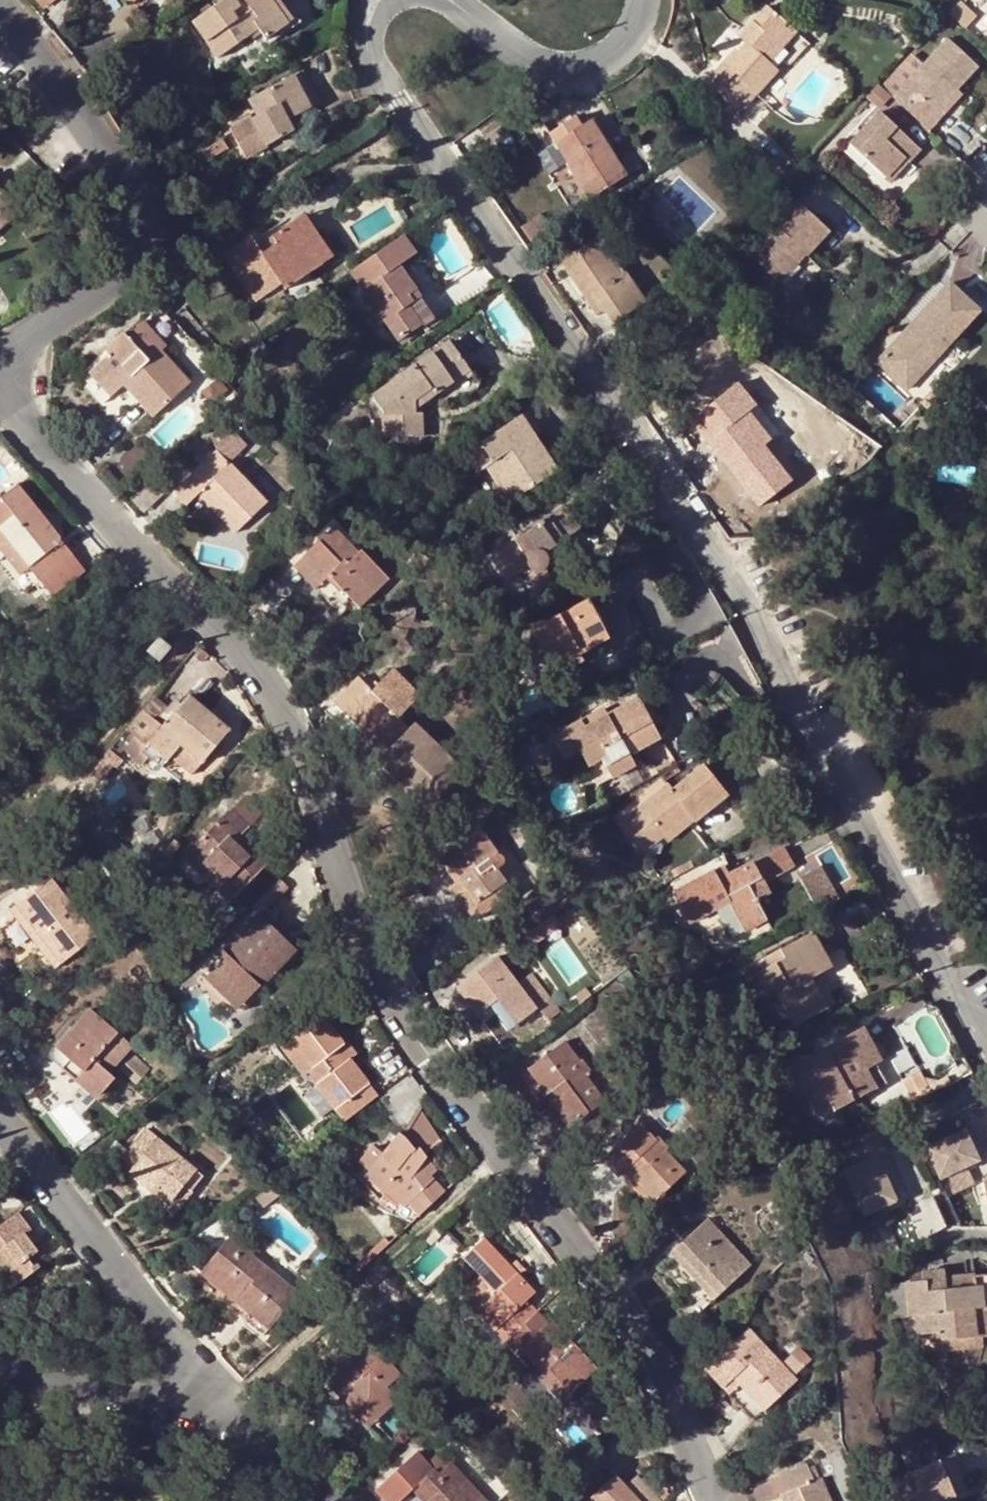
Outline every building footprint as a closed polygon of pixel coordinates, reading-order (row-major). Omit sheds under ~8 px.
[(45,9),(57,0),(37,0),(45,9)] [(266,39),(287,24),(276,8),(285,2),(284,0),(226,0),(192,24),(217,59),(259,30),(266,39)] [(287,24),(266,39),(269,45),(300,23),(285,2),(276,8),(287,24)] [(706,81),(739,112),(777,71),(768,63),(780,50),(775,45),(790,30),(765,7),(738,37),(745,43),(735,53),(734,52),(706,81)] [(780,50),(795,35),(790,30),(775,45),(780,50)] [(745,43),(738,37),(729,47),(734,52),(735,53),(745,43)] [(946,39),(891,98),(927,132),(939,120),(931,112),(952,91),(974,67),(946,39)] [(278,126),(288,121),(309,110),(293,78),(247,102),(255,119),(231,132),(243,156),(262,146),(264,148),(284,138),(278,126)] [(931,112),(939,120),(960,98),(952,91),(931,112)] [(877,113),(848,145),(889,184),(919,153),(877,113)] [(294,133),(288,121),(278,126),(284,138),(294,133)] [(556,144),(554,145),(567,166),(589,201),(625,177),(590,122),(556,144)] [(556,144),(548,130),(527,144),(549,177),(567,166),(554,145),(556,144)] [(11,206),(0,193),(0,216),(11,206)] [(796,202),(747,256),(773,280),(799,252),(804,256),(805,257),(828,232),(796,202)] [(20,215),(11,206),(0,216),(0,233),(20,215)] [(332,256),(303,214),(293,221),(321,263),(332,256)] [(550,229),(540,214),(521,227),(530,241),(550,229)] [(249,237),(223,255),(253,301),(280,283),(284,288),(288,286),(305,274),(321,263),(293,221),(271,236),(276,243),(260,254),(255,247),(249,237)] [(407,295),(414,289),(398,264),(431,242),(418,223),(348,270),(396,340),(420,324),(407,305),(412,303),(407,295)] [(271,236),(255,247),(260,254),(276,243),(271,236)] [(558,261),(584,299),(591,295),(602,311),(611,324),(643,304),(622,274),(618,277),(607,260),(605,262),(590,241),(558,261)] [(773,280),(778,284),(804,256),(799,252),(773,280)] [(305,274),(288,286),(292,292),(309,279),(305,274)] [(911,324),(942,351),(977,313),(947,285),(911,324)] [(432,316),(414,289),(407,295),(412,303),(407,305),(420,324),(432,316)] [(591,295),(584,299),(595,316),(602,311),(591,295)] [(156,355),(161,351),(166,345),(144,322),(138,327),(152,344),(148,347),(156,355)] [(910,385),(942,351),(911,324),(880,358),(910,385)] [(108,354),(91,370),(112,393),(121,386),(135,373),(148,387),(138,396),(154,413),(189,382),(161,351),(156,355),(148,347),(152,344),(138,327),(126,338),(120,333),(103,349),(108,354)] [(449,341),(371,395),(385,416),(385,437),(421,436),(420,411),(413,412),(411,409),(468,370),(449,341)] [(904,391),(910,385),(880,358),(875,363),(904,391)] [(112,393),(91,370),(86,374),(107,397),(112,393)] [(135,373),(121,386),(149,417),(154,413),(138,396),(148,387),(135,373)] [(729,407),(699,430),(708,442),(716,436),(725,448),(737,465),(730,470),(757,506),(788,484),(771,462),(764,466),(754,453),(768,443),(746,414),(738,419),(729,407)] [(519,416),(463,454),(476,472),(485,466),(510,502),(556,470),(519,416)] [(737,465),(725,448),(717,454),(730,470),(737,465)] [(216,452),(171,493),(184,506),(197,493),(233,532),(263,503),(216,452)] [(171,488),(156,472),(129,498),(144,514),(171,488)] [(0,500),(0,561),(25,593),(38,583),(72,556),(18,486),(0,500)] [(563,506),(488,557),(505,581),(519,571),(536,595),(553,584),(543,569),(545,563),(545,558),(543,555),(580,530),(563,506)] [(331,528),(301,557),(323,579),(327,575),(359,608),(387,579),(359,551),(356,553),(331,528)] [(84,573),(72,556),(38,583),(51,599),(84,573)] [(323,579),(301,557),(292,566),(313,588),(323,579)] [(725,621),(711,598),(698,604),(713,628),(725,621)] [(530,631),(547,663),(574,649),(578,654),(607,639),(586,602),(530,631)] [(158,639),(146,654),(157,663),(169,650),(158,639)] [(574,649),(547,663),(555,677),(582,662),(578,654),(574,649)] [(387,750),(409,728),(397,717),(419,695),(392,669),(371,690),(357,677),(322,712),(361,749),(365,746),(368,747),(374,744),(376,740),(387,750)] [(187,697),(142,752),(160,767),(179,745),(201,764),(228,731),(187,697)] [(581,722),(552,737),(551,739),(562,761),(579,752),(594,783),(609,774),(632,763),(628,755),(639,749),(659,738),(638,700),(608,716),(585,728),(581,722)] [(581,722),(585,728),(608,716),(603,707),(580,720),(581,722)] [(143,710),(127,729),(141,740),(157,722),(143,710)] [(375,763),(414,800),(420,794),(431,804),(462,772),(412,724),(409,728),(387,750),(375,763)] [(644,757),(639,749),(628,755),(632,763),(644,757)] [(103,757),(91,772),(101,781),(120,758),(110,750),(103,757)] [(621,822),(641,846),(661,830),(665,836),(692,815),(696,820),(725,797),(700,767),(672,790),(667,785),(621,822)] [(420,794),(414,800),(425,810),(431,804),(420,794)] [(228,811),(190,850),(236,895),(269,863),(256,850),(249,857),(229,836),(236,830),(241,835),(247,829),(228,811)] [(661,830),(641,846),(650,857),(696,820),(692,815),(665,836),(661,830)] [(435,856),(454,882),(459,879),(475,902),(485,894),(493,905),(511,891),(487,859),(496,852),(477,825),(435,856)] [(256,850),(241,835),(236,830),(229,836),(249,857),(256,850)] [(719,882),(713,870),(672,892),(689,923),(715,909),(728,901),(744,930),(765,919),(755,900),(768,892),(762,882),(792,866),(782,848),(728,876),(719,882)] [(236,895),(190,850),(183,857),(228,902),(236,895)] [(38,889),(23,900),(10,910),(55,967),(94,935),(54,884),(67,875),(54,858),(29,877),(38,889)] [(722,865),(713,870),(719,882),(728,876),(722,865)] [(818,868),(799,878),(817,911),(836,900),(818,868)] [(14,888),(23,900),(38,889),(29,877),(14,888)] [(459,879),(454,882),(448,886),(473,920),(493,905),(485,894),(475,902),(459,879)] [(728,901),(715,909),(731,938),(744,930),(728,901)] [(256,915),(204,970),(241,1004),(293,950),(256,915)] [(782,960),(757,974),(767,994),(774,991),(791,1026),(815,1013),(800,983),(819,974),(829,968),(810,933),(777,951),(782,960)] [(751,965),(757,974),(782,960),(777,951),(751,965)] [(475,1014),(486,1006),(495,999),(515,1024),(548,998),(529,974),(516,984),(496,956),(455,988),(475,1014)] [(241,1004),(204,970),(198,976),(235,1009),(241,1004)] [(834,1002),(819,974),(800,983),(815,1013),(834,1002)] [(495,999),(486,1006),(505,1031),(515,1024),(495,999)] [(48,1042),(39,1052),(73,1082),(78,1078),(98,1096),(113,1079),(106,1073),(130,1047),(88,1009),(54,1048),(48,1042)] [(302,1076),(306,1072),(320,1062),(327,1073),(314,1083),(343,1122),(376,1097),(347,1058),(342,1062),(334,1051),(342,1045),(319,1011),(277,1044),(302,1076)] [(863,1026),(857,1029),(875,1063),(881,1059),(863,1026)] [(832,1111),(875,1087),(865,1069),(875,1063),(857,1029),(781,1071),(796,1102),(805,1097),(814,1113),(829,1106),(832,1111)] [(563,1041),(527,1069),(546,1094),(544,1096),(568,1128),(602,1100),(575,1064),(578,1061),(563,1041)] [(342,1062),(347,1058),(350,1055),(342,1045),(334,1051),(342,1062)] [(147,1069),(131,1055),(123,1062),(132,1070),(139,1077),(147,1069)] [(132,1070),(123,1062),(117,1069),(125,1077),(132,1070)] [(320,1062),(306,1072),(314,1083),(327,1073),(320,1062)] [(865,1069),(875,1087),(885,1081),(875,1063),(865,1069)] [(931,1092),(923,1073),(902,1082),(911,1100),(931,1092)] [(418,1215),(442,1193),(428,1178),(433,1172),(419,1156),(427,1146),(424,1143),(433,1132),(418,1113),(406,1129),(402,1126),(363,1176),(403,1207),(407,1203),(418,1215)] [(639,1124),(600,1160),(616,1176),(624,1169),(652,1200),(683,1171),(639,1124)] [(943,1190),(968,1180),(962,1164),(975,1159),(963,1126),(924,1140),(943,1190)] [(127,1174),(150,1194),(153,1189),(168,1201),(182,1184),(190,1192),(201,1178),(143,1129),(119,1159),(131,1169),(127,1174)] [(851,1150),(857,1165),(845,1170),(864,1215),(896,1201),(877,1158),(888,1153),(887,1151),(881,1138),(851,1150)] [(153,1189),(150,1194),(146,1198),(169,1217),(190,1192),(182,1184),(168,1201),(153,1189)] [(33,1246),(27,1238),(35,1232),(17,1209),(0,1223),(0,1270),(13,1287),(36,1269),(28,1259),(37,1251),(33,1246)] [(705,1219),(668,1252),(711,1298),(748,1265),(705,1219)] [(27,1238),(33,1246),(41,1240),(35,1232),(27,1238)] [(229,1309),(261,1335),(295,1294),(226,1238),(198,1274),(234,1303),(229,1309)] [(505,1340),(507,1338),(534,1313),(523,1303),(533,1293),(483,1238),(461,1258),(479,1277),(495,1293),(477,1310),(505,1340)] [(942,1277),(941,1270),(919,1272),(920,1282),(902,1285),(906,1316),(909,1315),(912,1336),(936,1332),(937,1342),(940,1341),(976,1337),(972,1309),(986,1308),(986,1274),(969,1276),(970,1287),(943,1290),(942,1277)] [(969,1274),(942,1277),(943,1290),(970,1287),(969,1276),(969,1274)] [(495,1293),(479,1277),(461,1293),(477,1310),(495,1293)] [(906,1316),(902,1285),(884,1286),(888,1317),(906,1316)] [(972,1309),(976,1337),(979,1336),(986,1335),(986,1308),(972,1309)] [(534,1313),(507,1338),(540,1374),(545,1370),(567,1394),(594,1368),(549,1320),(544,1325),(534,1313)] [(747,1329),(704,1369),(752,1420),(794,1379),(791,1376),(808,1360),(797,1348),(780,1364),(747,1329)] [(979,1336),(976,1337),(940,1341),(941,1353),(980,1347),(979,1336)] [(315,1373),(337,1397),(343,1392),(359,1408),(397,1373),(369,1342),(344,1366),(333,1355),(315,1373)] [(545,1370),(540,1374),(534,1379),(557,1403),(567,1394),(545,1370)] [(343,1392),(337,1397),(353,1414),(359,1408),(343,1392)] [(432,1437),(374,1489),(387,1500),(396,1500),(409,1490),(431,1469),(425,1463),(442,1448),(432,1437)] [(409,1490),(420,1500),(485,1500),(450,1463),(453,1460),(442,1448),(425,1463),(431,1469),(409,1490)] [(951,1457),(936,1459),(952,1493),(966,1487),(951,1457)] [(880,1485),(888,1500),(936,1500),(952,1493),(936,1459),(880,1485)] [(782,1500),(828,1500),(819,1479),(812,1482),(804,1463),(771,1478),(782,1500)] [(635,1476),(623,1487),(612,1476),(586,1500),(587,1500),(658,1500),(635,1476)] [(396,1500),(420,1500),(409,1490),(396,1500)]
